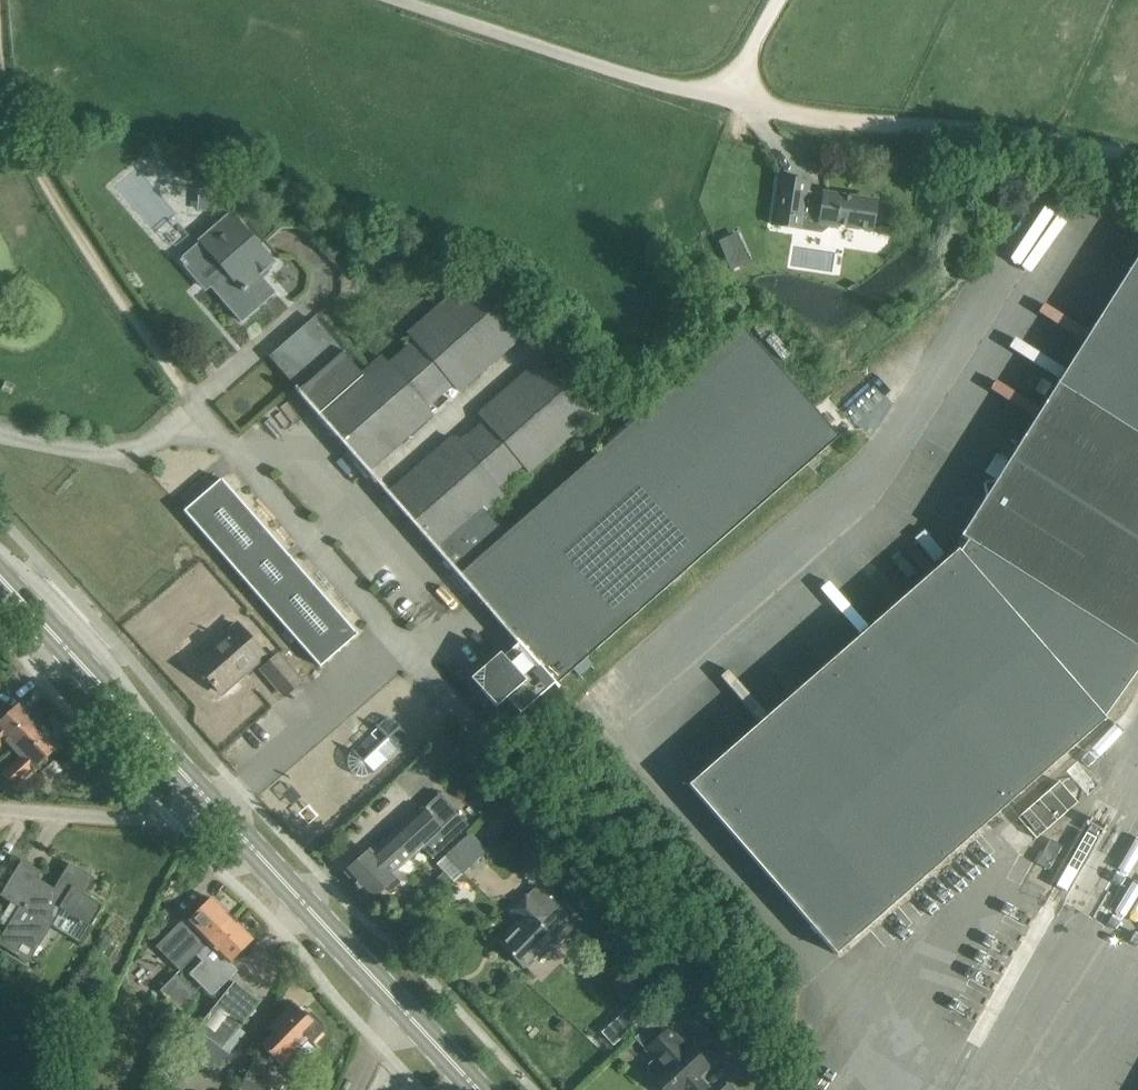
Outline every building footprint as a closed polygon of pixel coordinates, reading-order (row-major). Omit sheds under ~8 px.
[(824,195),(824,197),(807,194),(810,181),(782,176),(772,223),(821,232),(829,226),(872,232),(877,202),(839,196),(824,194),(824,195)] [(189,185),(187,214),(214,215),(216,187),(189,185)] [(199,241),(196,244),(179,259),(204,288),(209,284),(242,322),(276,293),(259,274),(272,263),(229,213),(198,241),(199,241)] [(690,787),(836,954),(1105,719),(1103,717),(1137,669),(1137,258),(996,482),(983,485),(986,497),(961,537),(967,542),(960,551),(959,550),(690,787)] [(298,392),(366,470),(429,416),(422,408),(451,383),(457,390),(518,337),(470,280),(407,335),(413,342),(386,366),(381,358),(364,373),(345,350),(298,392)] [(451,439),(388,495),(518,643),(503,657),(500,653),(479,672),(478,686),(497,707),(507,698),(520,714),(836,434),(745,328),(507,535),(484,510),(500,496),(494,490),(522,466),(527,472),(589,417),(540,361),(478,416),(484,423),(458,446),(451,439)] [(264,602),(321,665),(356,634),(300,570),(299,571),(277,545),(277,544),(221,480),(186,511),(242,576),(249,569),(270,595),(264,602)] [(194,662),(221,693),(265,654),(239,624),(194,662)] [(277,655),(262,668),(286,695),(301,682),(277,655)] [(0,721),(0,746),(6,740),(14,749),(40,724),(20,703),(0,721)] [(377,725),(376,726),(378,728),(354,751),(352,749),(351,750),(352,750),(349,756),(348,761),(349,767),(351,772),(356,775),(362,776),(367,775),(373,773),(374,773),(378,770),(377,769),(401,746),(402,747),(403,746),(402,745),(407,740),(407,735),(400,727),(401,726),(400,725),(399,726),(392,719),(385,718),(378,725),(377,725)] [(60,746),(40,724),(14,749),(21,757),(0,776),(0,788),(5,794),(13,786),(14,787),(33,769),(34,770),(60,746)] [(1077,801),(1059,781),(1017,818),(1035,838),(1077,801)] [(372,847),(345,872),(371,900),(386,886),(390,891),(400,882),(396,878),(399,875),(396,872),(422,847),(432,857),(452,840),(469,825),(439,791),(375,851),(372,847)] [(487,851),(470,833),(446,856),(462,874),(487,851)] [(1063,844),(1051,838),(1037,863),(1049,869),(1063,844)] [(0,941),(0,946),(13,953),(24,935),(40,945),(52,924),(60,912),(87,928),(89,929),(104,905),(82,892),(89,877),(70,867),(53,894),(33,881),(38,872),(23,862),(1,895),(12,902),(20,908),(8,927),(0,941)] [(574,926),(536,887),(513,910),(521,919),(513,927),(516,931),(502,946),(522,966),(552,935),(558,941),(574,926)] [(195,956),(196,957),(233,919),(212,898),(188,922),(190,925),(170,944),(184,957),(203,939),(208,943),(195,956)] [(202,963),(196,968),(190,974),(212,995),(239,968),(231,960),(252,939),(233,919),(196,957),(202,963)] [(187,1015),(197,993),(177,974),(162,988),(187,1015)] [(184,1046),(209,1066),(259,1002),(234,982),(184,1046)] [(174,1020),(180,1014),(163,997),(157,1003),(174,1020)] [(635,1002),(601,1032),(613,1045),(647,1015),(635,1002)] [(275,1032),(261,1046),(271,1056),(278,1051),(285,1059),(307,1038),(312,1042),(322,1031),(323,1027),(321,1023),(311,1013),(308,1017),(294,1003),(270,1027),(275,1032)] [(635,1037),(645,1049),(655,1059),(649,1064),(649,1072),(654,1078),(653,1078),(652,1079),(655,1082),(653,1084),(659,1089),(681,1089),(683,1088),(685,1089),(705,1089),(708,1087),(699,1077),(698,1075),(699,1074),(698,1074),(708,1065),(688,1043),(686,1045),(669,1027),(658,1016),(635,1037)] [(250,1066),(241,1086),(245,1088),(244,1089),(304,1089),(250,1066)]
